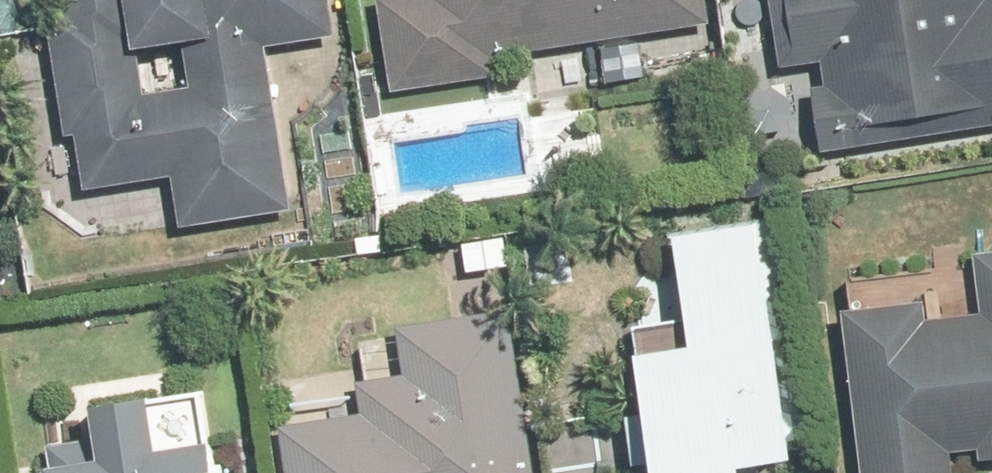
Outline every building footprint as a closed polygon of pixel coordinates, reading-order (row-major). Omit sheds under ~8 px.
[(329,0),(135,0),(136,6),(46,21),(76,197),(175,180),(183,229),(293,210),(266,47),(335,36),(329,0)] [(383,2),(396,95),(495,81),(492,61),(709,29),(705,0),(396,0),(383,2)] [(801,69),(816,67),(827,134),(973,112),(976,130),(991,128),(991,0),(790,0),(801,69)] [(765,226),(679,238),(690,317),(624,327),(645,472),(745,472),(744,469),(799,461),(765,226)] [(985,316),(956,319),(954,304),(847,316),(864,472),(956,472),(954,455),(984,451),(986,470),(991,469),(991,253),(978,255),(985,316)] [(507,305),(404,322),(413,376),(368,384),(374,417),(286,432),(292,472),(534,472),(507,305)] [(94,410),(105,462),(51,472),(217,472),(201,389),(94,410)]
